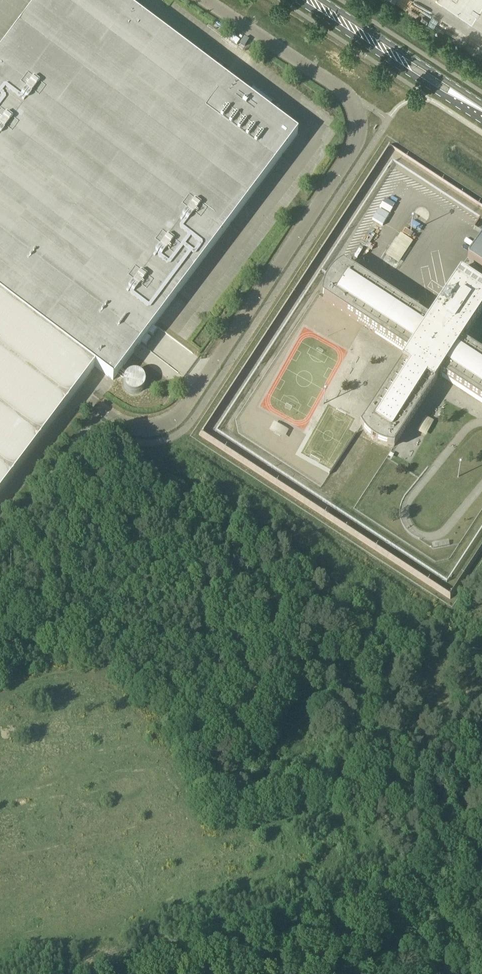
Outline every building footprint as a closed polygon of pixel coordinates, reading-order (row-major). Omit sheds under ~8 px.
[(196,58),(119,0),(41,0),(0,54),(0,493),(95,366),(113,380),(298,134),(196,58)] [(481,24),(481,0),(445,0),(481,24)] [(401,234),(386,256),(398,264),(413,242),(401,234)] [(432,316),(433,317),(434,319),(428,320),(345,266),(343,265),(338,268),(334,271),(331,274),(329,276),(328,279),(325,283),(323,288),(322,293),(321,298),(323,299),(363,325),(406,353),(407,360),(405,360),(404,359),(362,425),(360,427),(363,431),(366,435),(369,439),(374,442),(378,445),(383,447),(388,448),(393,448),(394,446),(437,381),(436,380),(436,378),(442,377),(481,403),(481,356),(463,344),(462,337),(464,337),(465,338),(481,313),(481,312),(481,240),(432,316)] [(123,380),(123,383),(124,386),(124,388),(125,389),(126,390),(127,391),(129,393),(132,394),(135,394),(138,394),(141,393),(143,391),(145,388),(146,386),(146,383),(146,380),(145,378),(145,377),(144,376),(143,375),(141,373),(138,372),(136,371),(135,371),(133,371),(132,372),(129,373),(126,375),(125,376),(125,377),(124,379),(123,380)] [(269,429),(284,438),(289,429),(274,421),(269,429)]
